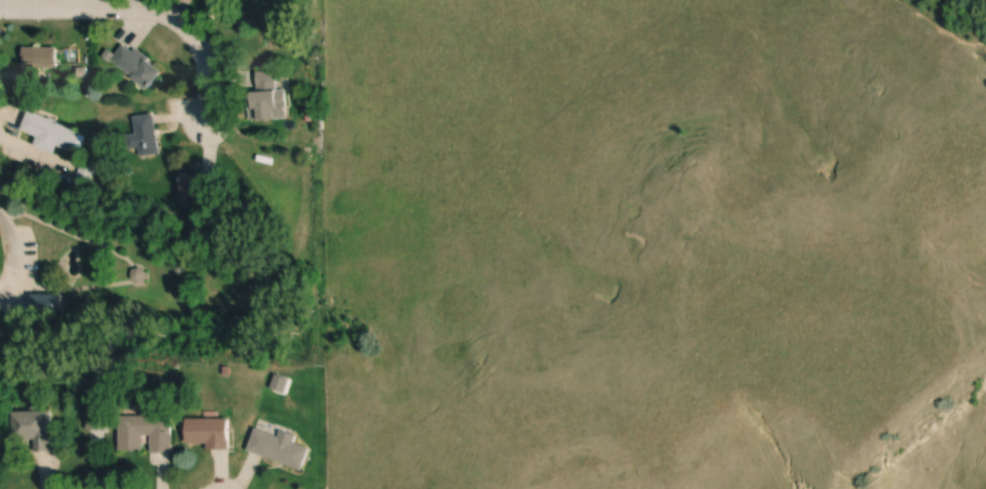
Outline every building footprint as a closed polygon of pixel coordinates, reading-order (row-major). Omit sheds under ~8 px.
[(148,90),(163,72),(127,41),(112,60),(148,90)] [(57,47),(24,47),(24,68),(57,68),(57,47)] [(288,90),(281,90),(280,71),(256,71),(257,110),(288,109),(288,90)] [(36,147),(57,155),(60,148),(81,157),(90,135),(31,112),(23,131),(40,137),(36,147)] [(140,157),(160,155),(156,114),(135,116),(137,134),(125,135),(127,150),(139,149),(140,157)] [(182,199),(213,197),(212,175),(181,177),(182,199)] [(16,442),(43,439),(44,451),(54,450),(49,406),(12,411),(16,442)] [(173,453),(173,414),(155,414),(155,409),(143,409),(143,415),(121,415),(120,451),(145,451),(145,436),(152,436),(152,453),(173,453)] [(208,449),(230,449),(230,418),(187,418),(187,445),(208,445),(208,449)] [(305,470),(312,448),(297,443),(299,435),(282,430),(281,436),(257,428),(249,453),(305,470)]
